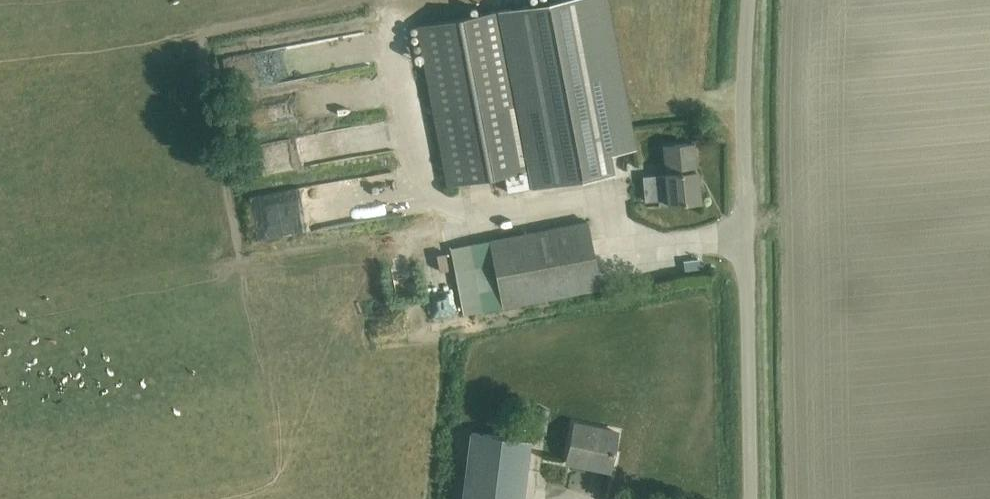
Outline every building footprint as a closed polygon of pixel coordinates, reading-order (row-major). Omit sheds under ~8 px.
[(417,27),(447,184),(506,173),(509,189),(534,184),(609,170),(606,154),(632,149),(603,0),(558,0),(501,11),(417,27)] [(645,200),(659,199),(659,204),(699,201),(697,171),(696,171),(694,143),(663,145),(666,175),(643,177),(645,200)] [(296,201),(303,232),(322,228),(315,197),(296,201)] [(588,221),(492,240),(505,307),(601,288),(588,221)] [(505,307),(492,240),(454,247),(466,314),(505,307)] [(685,273),(700,271),(699,259),(683,261),(685,273)] [(611,462),(618,429),(575,421),(568,461),(590,465),(591,458),(611,462)] [(466,498),(525,498),(533,438),(474,431),(466,498)]
